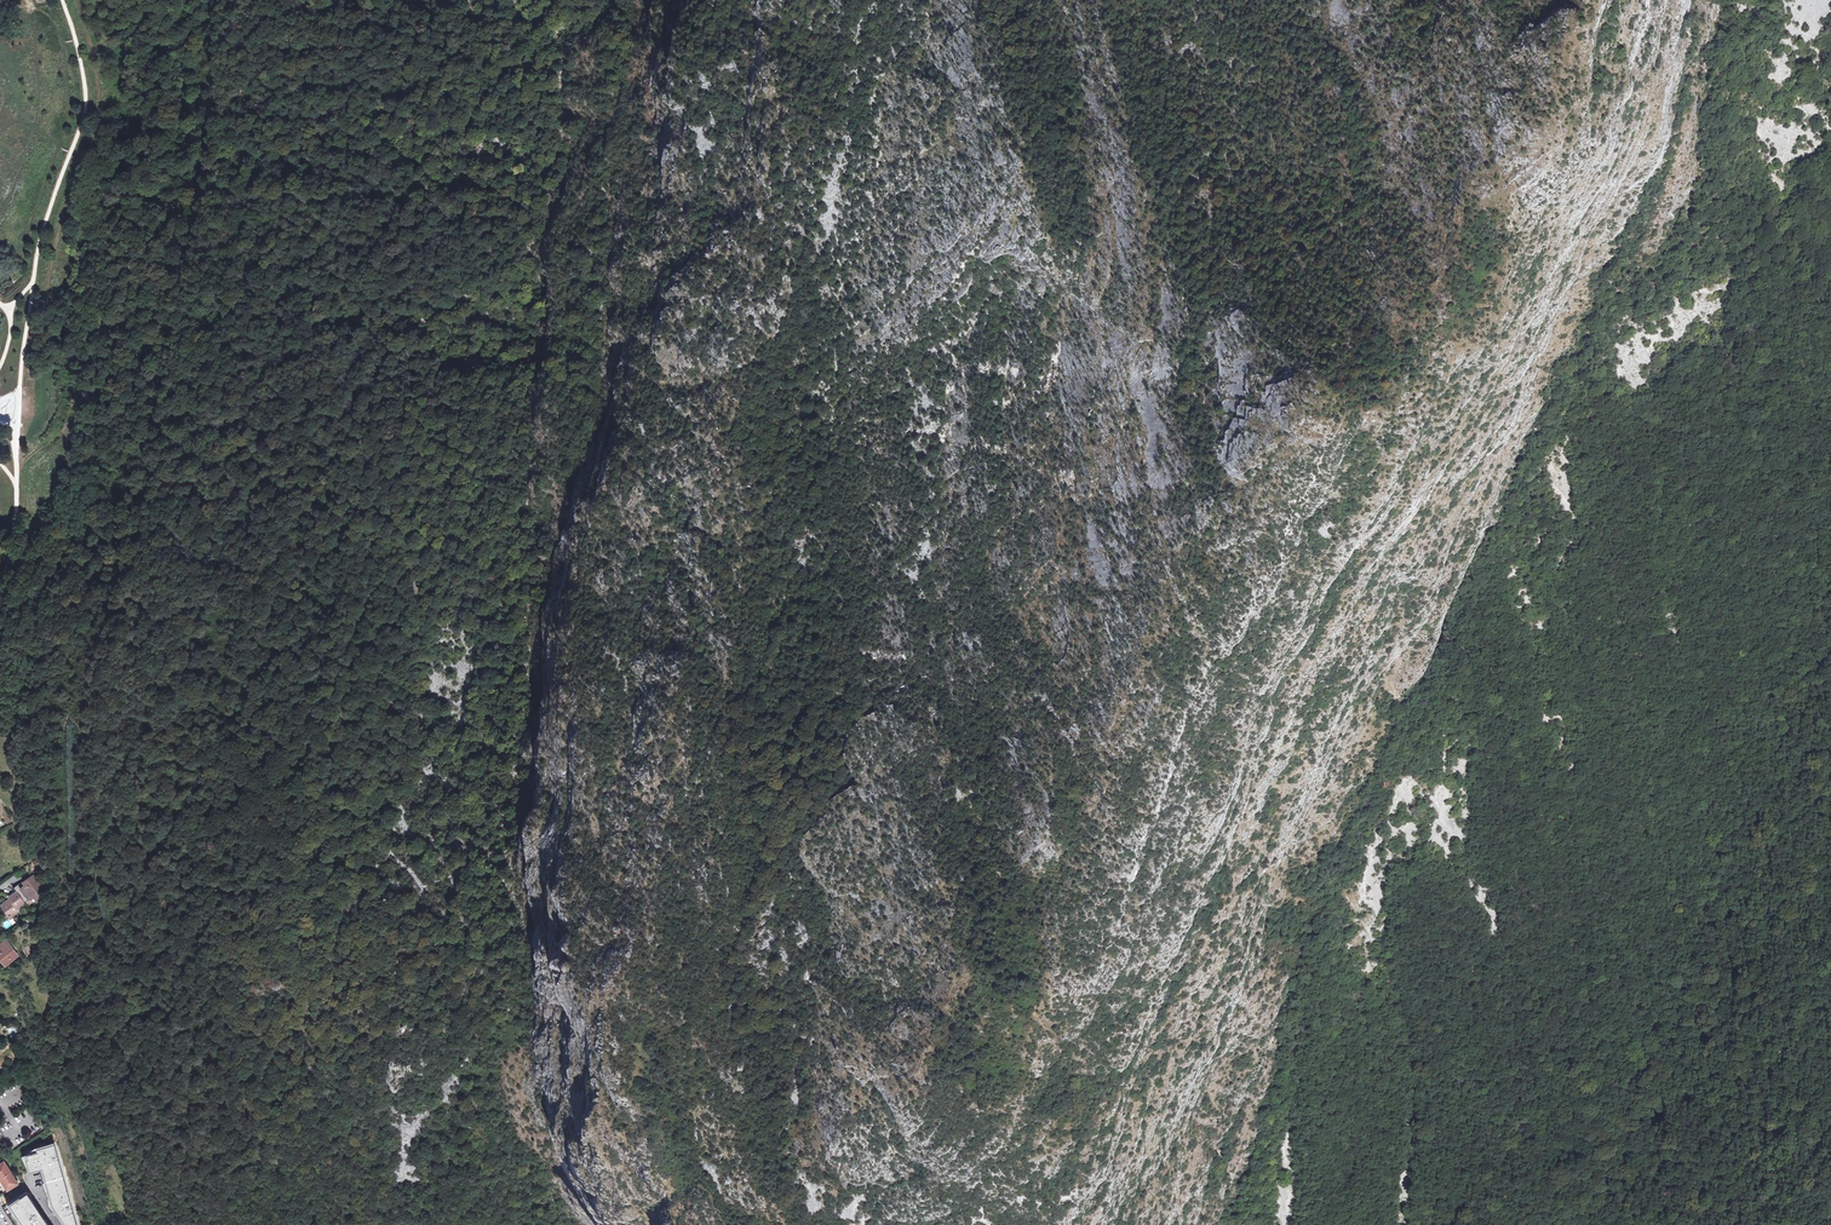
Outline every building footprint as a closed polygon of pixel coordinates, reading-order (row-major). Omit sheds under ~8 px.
[(1264,394),(1272,395),(1272,385),(1265,385),(1265,392),(1264,392),(1264,394)] [(1244,430),(1245,419),(1231,418),(1230,429),(1244,430)] [(47,892),(35,875),(28,880),(26,882),(28,885),(22,889),(30,900),(30,901),(37,895),(39,898),(47,892)] [(27,878),(16,887),(26,902),(30,900),(22,889),(28,885),(26,882),(28,880),(27,878)] [(26,902),(18,891),(10,897),(12,900),(3,906),(11,917),(21,911),(19,909),(27,903),(26,902)] [(6,967),(18,957),(6,943),(0,948),(0,959),(6,967)] [(36,1150),(37,1155),(23,1159),(28,1174),(41,1170),(51,1208),(64,1224),(76,1224),(53,1145),(36,1150)] [(11,1173),(5,1162),(0,1165),(0,1179),(0,1180),(11,1173)] [(18,1184),(11,1173),(0,1180),(4,1185),(7,1191),(18,1184)] [(9,1208),(20,1224),(45,1224),(26,1197),(9,1208)]
